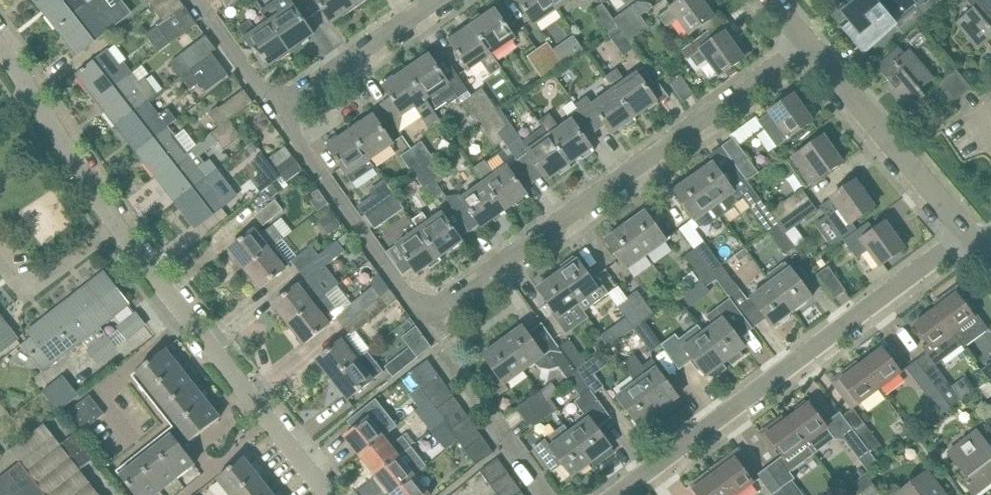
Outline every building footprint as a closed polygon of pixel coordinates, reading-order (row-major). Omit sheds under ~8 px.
[(93,0),(41,0),(39,1),(47,12),(45,14),(56,28),(93,0)] [(107,0),(93,0),(56,28),(68,43),(71,42),(78,51),(76,53),(77,54),(109,29),(122,18),(107,0)] [(180,0),(148,0),(163,21),(184,6),(180,0)] [(226,9),(239,0),(220,0),(226,9)] [(268,21),(288,49),(300,40),(301,42),(313,34),(293,5),(290,0),(276,0),(261,10),(268,21)] [(320,5),(331,22),(343,14),(342,12),(354,4),(351,0),(316,0),(320,5)] [(524,9),(535,25),(558,10),(552,0),(518,0),(524,9)] [(558,10),(572,0),(552,0),(558,10)] [(697,29),(713,17),(701,0),(681,0),(659,16),(666,26),(680,16),(692,33),(697,29)] [(895,25),(892,21),(914,3),(911,0),(858,0),(843,13),(860,32),(853,37),(865,50),(895,25)] [(927,13),(942,0),(916,0),(927,13)] [(971,10),(956,23),(978,49),(990,38),(990,28),(990,27),(990,0),(965,0),(964,1),(972,9),(971,10)] [(592,10),(609,35),(620,28),(614,18),(603,3),(592,10)] [(614,18),(620,28),(640,14),(633,5),(614,18)] [(159,52),(181,35),(197,24),(184,6),(163,21),(157,25),(157,26),(146,35),(159,52)] [(470,22),(472,25),(493,54),(516,39),(495,9),(473,24),(471,21),(470,22)] [(640,14),(620,28),(629,40),(649,26),(640,14)] [(288,49),(268,21),(256,30),(249,20),(238,28),(265,67),(277,59),(276,57),(288,49)] [(493,54),(472,25),(451,39),(449,36),(447,37),(470,70),(483,62),(491,74),(502,67),(493,54)] [(629,40),(620,28),(609,35),(624,56),(635,48),(629,40)] [(708,59),(720,75),(750,54),(731,28),(715,39),(708,31),(681,50),(688,60),(690,58),(696,67),(708,59)] [(566,62),(586,49),(576,34),(556,47),(566,62)] [(181,75),(196,64),(216,48),(206,35),(171,62),(181,75)] [(553,72),(554,73),(564,66),(548,42),(537,49),(553,72)] [(934,78),(921,63),(909,50),(905,54),(899,47),(876,67),(889,82),(885,86),(907,112),(926,96),(920,90),(934,78)] [(537,49),(527,56),(543,79),(553,72),(537,49)] [(91,88),(99,99),(133,72),(124,61),(119,64),(108,50),(85,68),(84,67),(82,69),(82,70),(76,75),(88,90),(91,88)] [(196,64),(181,75),(191,89),(198,84),(200,83),(206,91),(228,75),(211,52),(196,64)] [(406,70),(440,119),(434,110),(447,101),(449,104),(469,90),(455,71),(445,78),(429,54),(407,69),(405,66),(404,67),(406,70)] [(651,71),(658,81),(668,74),(661,65),(651,71)] [(605,77),(613,89),(636,121),(637,120),(635,118),(656,102),(658,105),(660,104),(647,87),(654,82),(644,68),(637,73),(637,72),(626,80),(617,68),(605,77)] [(956,69),(948,76),(964,94),(972,88),(956,69)] [(392,121),(400,132),(422,117),(428,126),(440,119),(406,70),(385,85),(383,82),(381,83),(391,97),(381,104),(392,121)] [(139,81),(133,72),(99,99),(107,109),(105,111),(116,126),(148,101),(158,93),(145,77),(139,81)] [(683,102),(694,94),(681,74),(669,82),(683,102)] [(953,103),(964,94),(948,76),(937,85),(953,103)] [(471,95),(488,119),(499,111),(482,87),(471,95)] [(636,121),(613,89),(592,104),(587,96),(576,104),(578,108),(596,131),(605,124),(612,134),(633,118),(636,121)] [(219,108),(218,106),(209,113),(219,127),(229,120),(228,119),(252,101),(244,90),(219,108)] [(479,126),(488,119),(471,95),(462,102),(479,126)] [(793,95),(758,121),(777,147),(812,121),(793,95)] [(168,126),(148,101),(116,126),(128,141),(130,139),(138,149),(168,126)] [(543,127),(542,127),(571,168),(572,167),(570,164),(591,149),(593,152),(594,151),(586,139),(596,131),(578,108),(567,116),(570,119),(559,127),(549,113),(539,121),(543,127)] [(499,111),(488,119),(500,135),(510,127),(499,111)] [(350,126),(348,127),(350,130),(370,159),(393,143),(373,114),(352,129),(350,126)] [(493,147),(504,140),(500,135),(488,119),(479,126),(493,147)] [(196,145),(196,144),(155,176),(167,191),(169,189),(177,200),(207,177),(199,167),(205,162),(200,155),(219,141),(225,149),(241,137),(229,120),(219,127),(196,145)] [(168,126),(138,149),(146,159),(144,161),(155,176),(196,144),(184,129),(175,136),(168,126)] [(523,142),(521,138),(509,147),(518,160),(527,153),(547,180),(568,165),(570,168),(571,168),(542,127),(523,142)] [(327,142),(325,143),(352,183),(375,167),(370,159),(350,130),(329,145),(327,142)] [(823,136),(807,148),(787,161),(806,187),(817,179),(817,180),(842,162),(823,136)] [(759,172),(745,154),(734,138),(722,146),(740,170),(747,181),(759,172)] [(424,164),(436,155),(434,153),(432,155),(422,141),(412,148),(424,164)] [(429,171),(424,164),(412,148),(401,156),(418,179),(429,171)] [(261,192),(281,176),(263,152),(254,159),(264,172),(253,181),(261,192)] [(424,164),(429,171),(437,183),(446,176),(437,163),(440,160),(436,155),(424,164)] [(293,156),(276,168),(286,181),(303,169),(293,156)] [(506,165),(495,173),(485,160),(473,168),(483,181),(505,211),(526,196),(528,199),(529,197),(506,165)] [(713,162),(693,176),(722,216),(731,209),(738,199),(742,196),(768,231),(778,223),(770,212),(753,189),(747,181),(740,170),(726,180),(713,162)] [(207,177),(177,200),(186,210),(183,212),(195,227),(227,203),(220,193),(230,186),(217,170),(207,177)] [(429,171),(418,179),(433,201),(443,194),(445,193),(437,183),(429,171)] [(673,191),(685,207),(699,226),(712,223),(722,216),(693,176),(673,191)] [(385,181),(371,190),(375,196),(369,200),(374,208),(394,194),(385,181)] [(445,193),(443,194),(465,224),(475,217),(482,227),(503,212),(505,215),(507,214),(505,211),(483,181),(462,197),(460,194),(447,196),(445,193)] [(855,181),(839,192),(819,206),(826,216),(843,239),(857,229),(852,223),(874,207),(855,181)] [(778,223),(810,199),(802,188),(770,212),(778,223)] [(394,194),(374,208),(365,215),(375,229),(404,208),(394,194)] [(817,210),(810,199),(778,223),(786,234),(817,210)] [(256,215),(264,225),(284,210),(276,200),(256,215)] [(667,241),(657,227),(645,211),(625,225),(647,255),(667,241)] [(428,222),(422,212),(412,219),(440,257),(462,241),(442,212),(428,222)] [(442,260),(440,257),(412,219),(419,229),(396,245),(417,274),(438,258),(440,261),(442,260)] [(689,221),(679,229),(711,272),(722,264),(689,221)] [(863,238),(858,230),(857,229),(843,239),(857,258),(869,249),(881,266),(904,249),(885,222),(863,238)] [(796,247),(786,234),(778,223),(768,231),(785,254),(796,247)] [(259,226),(245,237),(229,249),(245,269),(269,249),(283,238),(273,225),(264,232),(259,226)] [(647,255),(625,225),(606,239),(627,269),(647,255)] [(308,282),(330,264),(345,251),(337,241),(320,256),(319,255),(299,271),(308,282)] [(299,271),(319,255),(311,246),(292,262),(299,271)] [(269,249),(245,269),(260,289),(285,269),(269,249)] [(694,249),(685,256),(695,269),(685,276),(692,286),(701,279),(711,272),(694,249)] [(577,259),(558,274),(579,303),(589,296),(594,304),(609,293),(604,285),(592,269),(587,272),(577,259)] [(786,262),(766,276),(771,282),(793,312),(812,297),(800,281),(790,268),(786,262)] [(722,264),(711,272),(715,279),(728,297),(730,295),(743,313),(753,306),(748,299),(739,287),(722,264)] [(846,291),(834,274),(828,266),(817,274),(834,299),(846,291)] [(82,289),(71,297),(97,330),(93,333),(97,338),(104,333),(99,328),(129,305),(103,272),(89,283),(95,291),(88,297),(82,289)] [(715,279),(711,272),(701,279),(706,286),(715,279)] [(559,317),(579,303),(558,274),(538,288),(559,317)] [(302,281),(297,285),(273,304),(288,324),(326,294),(315,280),(307,287),(302,281)] [(771,282),(751,297),(773,326),(793,312),(771,282)] [(336,316),(343,326),(389,290),(384,283),(373,286),(336,316)] [(944,302),(935,309),(954,334),(963,345),(964,347),(989,329),(976,312),(973,315),(966,305),(969,303),(957,287),(941,299),(944,302)] [(343,326),(351,335),(389,307),(385,301),(393,295),(389,290),(343,326)] [(637,291),(627,298),(644,322),(654,315),(637,291)] [(326,294),(288,324),(304,344),(329,324),(333,321),(329,314),(337,308),(326,294)] [(32,336),(23,343),(33,357),(42,350),(53,363),(82,341),(85,345),(98,361),(115,348),(104,333),(97,338),(93,333),(97,330),(71,297),(49,314),(56,322),(48,328),(42,320),(28,331),(32,336)] [(726,362),(728,360),(732,365),(743,356),(739,351),(745,347),(732,330),(747,320),(730,297),(706,315),(713,325),(703,332),(726,362)] [(634,329),(644,322),(627,298),(617,305),(634,329)] [(922,347),(926,353),(935,365),(963,345),(954,334),(935,309),(914,324),(928,343),(922,347)] [(145,325),(136,313),(118,327),(127,338),(145,325)] [(2,351),(18,338),(17,337),(15,339),(7,329),(10,327),(0,315),(0,352),(2,351)] [(654,315),(644,322),(661,345),(671,338),(654,315)] [(644,322),(634,329),(651,352),(661,345),(644,322)] [(559,367),(566,377),(576,370),(556,340),(545,348),(539,338),(534,338),(532,339),(522,326),(503,340),(524,370),(534,363),(541,368),(550,369),(559,367)] [(684,346),(694,360),(706,376),(709,375),(715,376),(725,369),(722,365),(726,362),(703,332),(684,346)] [(556,340),(576,370),(586,362),(564,334),(556,340)] [(332,347),(317,360),(332,380),(357,360),(363,355),(347,335),(342,340),(332,347)] [(506,384),(524,370),(503,340),(483,355),(497,375),(488,381),(499,396),(509,388),(506,384)] [(410,347),(394,359),(385,366),(393,377),(418,358),(410,347)] [(193,383),(166,348),(132,375),(159,410),(193,383)] [(858,366),(877,391),(901,373),(882,348),(858,366)] [(357,360),(332,380),(348,400),(373,380),(384,371),(368,351),(357,360)] [(926,353),(917,360),(952,407),(961,400),(939,370),(935,365),(926,353)] [(637,382),(659,412),(662,416),(679,403),(680,399),(678,397),(657,368),(659,367),(652,358),(642,366),(648,373),(637,382)] [(418,394),(423,400),(427,397),(445,384),(428,360),(410,372),(423,391),(418,394)] [(906,368),(919,385),(941,415),(952,407),(917,360),(906,368)] [(586,362),(576,370),(593,394),(604,386),(586,362)] [(981,371),(988,380),(990,378),(990,363),(981,371)] [(853,409),(854,408),(877,391),(858,366),(854,369),(851,366),(831,380),(853,409)] [(593,394),(576,370),(566,377),(583,402),(593,394)] [(63,376),(43,392),(59,412),(61,410),(79,396),(63,376)] [(656,414),(659,412),(637,382),(617,396),(639,426),(645,422),(646,423),(657,415),(656,414)] [(176,439),(179,436),(186,444),(220,418),(193,383),(159,410),(172,426),(168,430),(176,439)] [(543,389),(540,391),(547,400),(559,392),(555,387),(552,383),(543,389)] [(429,399),(415,410),(419,415),(431,430),(444,420),(443,419),(461,407),(445,384),(427,397),(429,399)] [(540,391),(516,408),(523,418),(547,401),(547,400),(540,391)] [(84,430),(105,414),(90,395),(69,411),(84,430)] [(353,429),(344,436),(360,456),(384,436),(384,435),(397,425),(376,399),(347,421),(353,429)] [(835,437),(808,402),(807,403),(805,400),(795,408),(797,411),(787,418),(806,443),(814,453),(835,437)] [(555,411),(547,401),(523,418),(530,428),(555,411)] [(443,419),(444,420),(458,439),(476,427),(461,407),(443,419)] [(844,416),(855,431),(871,452),(880,444),(854,408),(853,409),(844,416)] [(589,417),(570,432),(592,462),(594,460),(597,464),(613,452),(610,448),(611,447),(599,431),(589,417)] [(779,425),(776,421),(760,433),(772,449),(776,446),(783,456),(780,458),(790,472),(814,453),(806,443),(787,418),(779,425)] [(80,470),(94,459),(74,434),(61,444),(45,423),(10,450),(20,463),(0,478),(0,494),(100,494),(80,470)] [(564,424),(550,435),(534,447),(552,471),(562,463),(572,476),(578,472),(579,473),(590,465),(589,464),(592,462),(570,432),(564,424)] [(458,439),(476,465),(494,452),(476,427),(458,439)] [(195,463),(176,439),(168,430),(142,450),(169,484),(195,463)] [(870,452),(871,452),(855,431),(845,439),(866,469),(877,461),(870,452)] [(963,479),(975,494),(990,483),(990,450),(977,432),(948,454),(961,471),(959,473),(963,479)] [(384,436),(360,456),(375,475),(400,456),(411,446),(403,436),(391,445),(384,436)] [(400,456),(375,475),(390,494),(415,475),(427,466),(411,446),(400,456)] [(714,473),(730,494),(737,494),(752,484),(759,478),(760,477),(758,474),(751,464),(739,448),(719,463),(722,467),(714,473)] [(169,484),(142,450),(116,471),(135,494),(155,494),(169,484)] [(217,478),(230,494),(232,494),(258,475),(244,457),(217,478)] [(481,470),(480,471),(490,485),(496,493),(513,480),(505,469),(498,458),(481,470)] [(690,484),(693,489),(697,494),(730,494),(714,473),(703,481),(700,477),(690,484)] [(944,493),(928,473),(899,494),(945,494),(944,493)] [(232,494),(266,494),(271,491),(258,475),(232,494)] [(390,494),(391,494),(431,494),(415,475),(390,494)] [(880,493),(867,476),(855,486),(861,494),(877,494),(880,493)] [(497,494),(524,494),(513,480),(496,493),(497,494)] [(792,480),(782,487),(788,494),(803,494),(792,480)] [(782,487),(772,494),(788,494),(782,487)]
